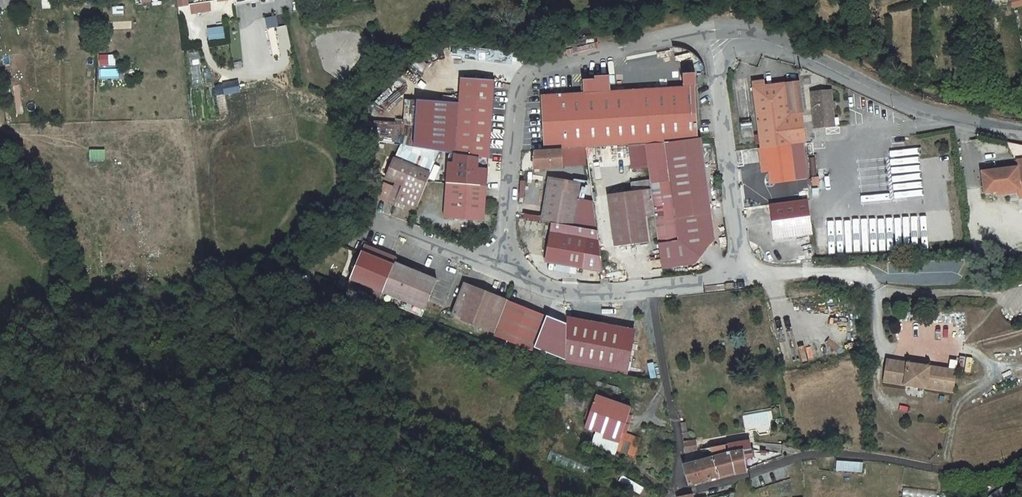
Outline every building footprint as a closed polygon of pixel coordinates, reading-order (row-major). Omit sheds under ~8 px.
[(1015,8),(1021,7),(1021,0),(1013,0),(1015,8)] [(211,12),(210,2),(190,3),(190,13),(211,12)] [(337,14),(336,6),(326,7),(327,15),(337,14)] [(353,22),(353,19),(352,17),(351,16),(350,15),(349,14),(347,13),(344,13),(342,14),(340,16),(339,18),(339,20),(339,22),(340,25),(342,26),(344,27),(346,26),(349,26),(350,25),(352,23),(353,22)] [(269,15),(265,16),(268,28),(279,26),(276,15),(269,17),(269,15)] [(328,25),(329,23),(329,21),(329,20),(328,18),(326,17),(325,16),(323,15),(321,16),(319,16),(318,17),(316,19),(315,20),(316,23),(316,25),(317,27),(319,28),(321,29),(323,29),(324,29),(326,28),(327,27),(328,25)] [(207,28),(209,42),(226,39),(224,26),(207,28)] [(353,32),(349,34),(350,34),(348,35),(346,37),(344,39),(344,42),(345,44),(346,47),(348,49),(350,50),(353,50),(355,49),(357,48),(358,47),(359,45),(360,43),(361,40),(360,38),(359,36),(357,34),(355,34),(353,32)] [(456,49),(456,65),(486,66),(486,59),(469,59),(470,49),(456,49)] [(538,97),(540,152),(545,152),(573,151),(628,145),(645,145),(665,142),(695,139),(692,90),(694,90),(693,78),(681,78),(681,91),(608,94),(608,79),(593,79),(593,82),(581,83),(581,95),(538,97)] [(797,109),(798,109),(793,78),(759,84),(758,80),(745,82),(756,146),(762,145),(787,141),(801,139),(797,109)] [(454,104),(451,155),(475,159),(483,160),(488,82),(455,80),(454,104)] [(827,89),(807,91),(813,126),(833,124),(827,89)] [(451,155),(454,104),(415,103),(412,150),(449,155),(451,155)] [(679,240),(659,243),(663,268),(695,264),(713,239),(699,138),(695,139),(665,142),(672,196),(681,195),(682,204),(674,205),(679,240)] [(787,141),(793,177),(806,175),(801,139),(787,141)] [(787,141),(762,145),(767,169),(769,181),(793,177),(787,141)] [(659,243),(679,240),(674,205),(682,204),(681,195),(672,196),(665,142),(645,145),(648,166),(650,180),(651,189),(654,214),(659,243)] [(645,145),(628,145),(632,169),(648,166),(645,145)] [(756,146),(754,147),(758,170),(767,169),(762,145),(756,146)] [(545,152),(546,170),(574,169),(573,151),(545,152)] [(531,152),(531,171),(546,170),(545,152),(540,152),(531,152)] [(451,155),(449,155),(449,164),(444,164),(443,185),(483,189),(483,160),(475,159),(451,155)] [(392,203),(410,213),(429,177),(394,159),(383,179),(397,186),(395,191),(381,184),(374,197),(390,206),(392,203)] [(981,171),(984,192),(996,190),(997,193),(1019,190),(1016,166),(981,171)] [(544,179),(539,218),(552,220),(567,222),(570,204),(575,205),(577,197),(571,197),(573,183),(544,179)] [(631,183),(633,192),(651,189),(650,180),(631,183)] [(483,189),(443,185),(440,219),(480,223),(483,189)] [(633,192),(608,195),(615,247),(649,242),(646,215),(654,214),(651,189),(633,192)] [(583,225),(591,226),(589,199),(577,197),(575,205),(570,204),(567,222),(583,225)] [(800,200),(763,207),(769,239),(783,236),(782,229),(804,225),(800,200)] [(567,222),(552,220),(546,260),(583,265),(587,238),(581,237),(583,225),(567,222)] [(587,238),(583,265),(601,268),(591,226),(583,225),(581,237),(587,238)] [(782,229),(783,236),(805,232),(804,225),(782,229)] [(394,260),(362,248),(347,286),(361,288),(421,312),(434,282),(416,275),(412,282),(406,280),(410,273),(393,266),(394,260)] [(494,334),(505,300),(463,288),(453,322),(494,334)] [(545,311),(505,300),(494,334),(493,336),(535,346),(545,311)] [(954,393),(957,370),(889,358),(885,382),(954,393)] [(630,409),(595,396),(583,427),(619,440),(630,409)] [(619,452),(635,457),(641,438),(626,433),(619,452)] [(736,471),(747,468),(744,458),(751,456),(748,438),(728,444),(736,471)] [(682,442),(684,452),(696,450),(694,440),(682,442)] [(736,471),(728,444),(711,447),(714,458),(718,476),(736,471)] [(699,461),(704,480),(718,476),(714,458),(699,461)] [(686,465),(691,484),(704,480),(699,461),(686,465)] [(863,472),(863,462),(836,461),(836,471),(863,472)] [(984,496),(991,496),(1003,489),(1008,496),(1018,496),(1005,478),(982,495),(984,496)] [(1003,489),(991,496),(1008,496),(1003,489)]
